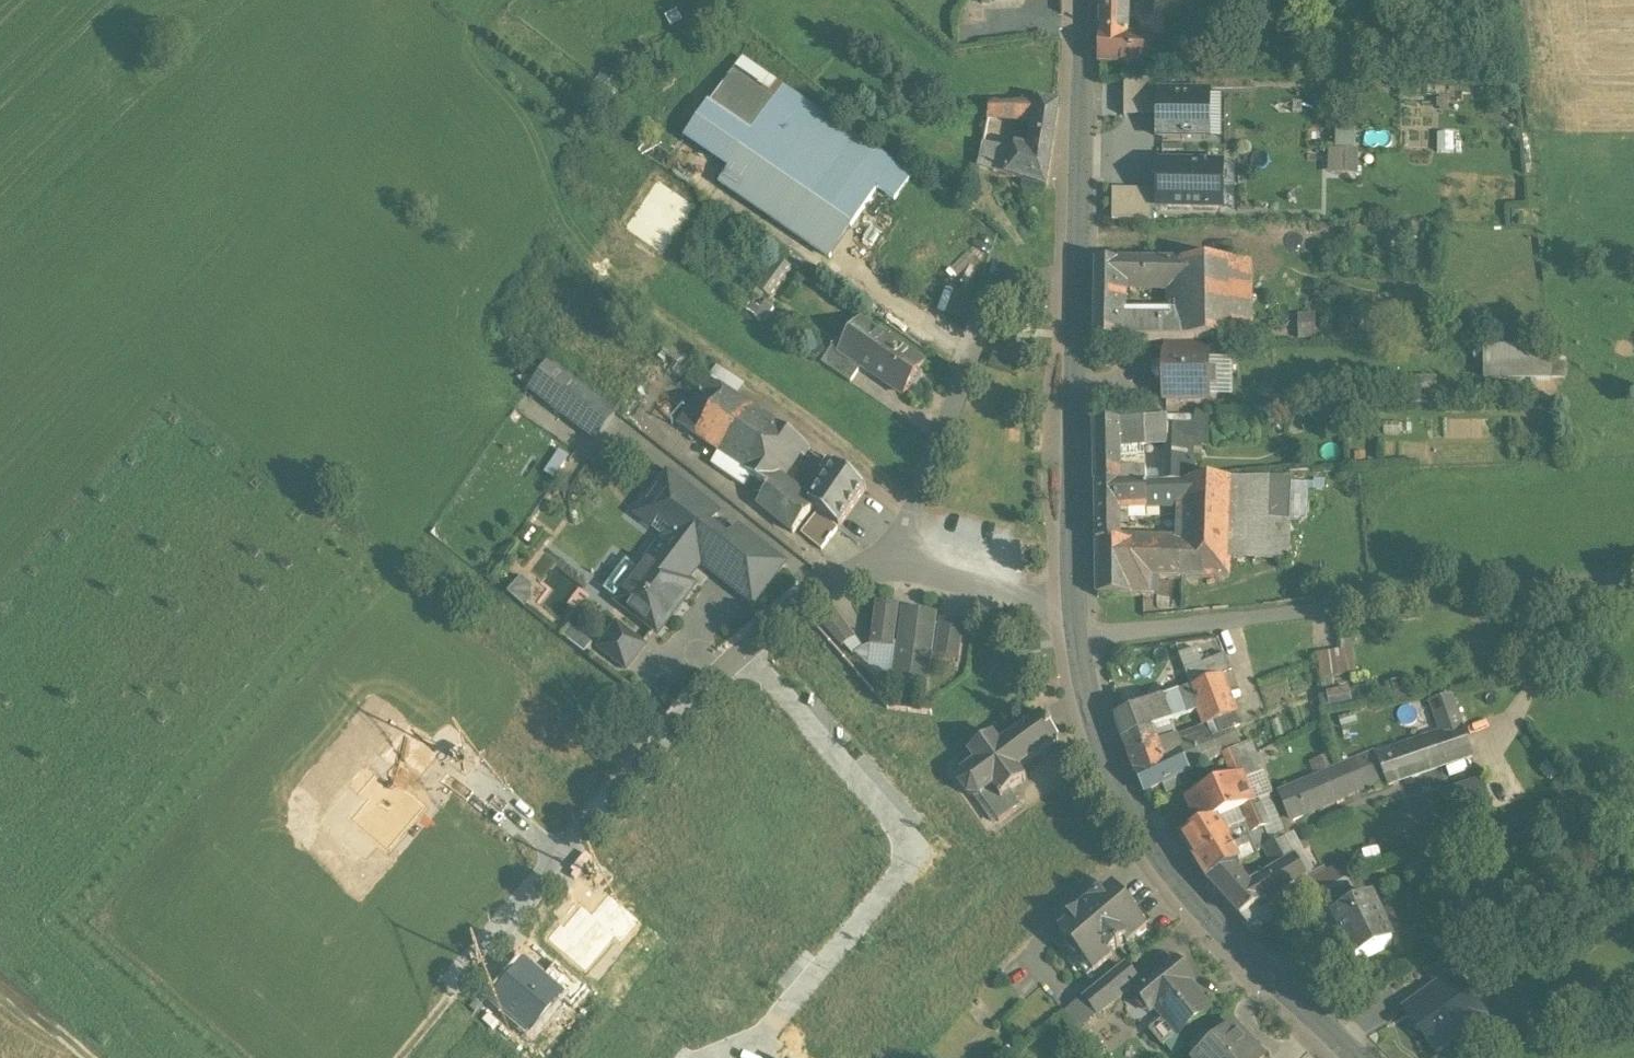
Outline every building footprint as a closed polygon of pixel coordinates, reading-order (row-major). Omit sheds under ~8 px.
[(1119,41),(1120,31),(1126,31),(1127,0),(1101,0),(1099,64),(1152,66),(1153,38),(1142,38),(1142,42),(1119,41)] [(1133,21),(1152,21),(1152,0),(1133,0),(1133,21)] [(894,165),(742,60),(687,139),(731,169),(727,175),(721,184),(721,185),(829,260),(877,190),(894,166),(894,165)] [(1158,82),(1123,82),(1123,115),(1158,115),(1158,94),(1158,82)] [(1210,94),(1158,94),(1158,115),(1158,138),(1210,138),(1210,94)] [(1040,103),(991,107),(989,116),(1037,121),(1056,123),(1058,107),(1040,103)] [(1031,155),(1008,151),(1007,176),(1046,188),(1056,123),(1037,121),(1031,155)] [(1356,138),(1337,137),(1336,150),(1355,151),(1356,138)] [(1008,151),(982,146),(977,167),(1007,176),(1008,151)] [(1360,178),(1360,152),(1329,152),(1329,177),(1360,178)] [(1222,164),(1159,164),(1159,190),(1158,209),(1222,209),(1222,164)] [(911,178),(894,166),(877,190),(894,203),(911,178)] [(727,175),(721,170),(715,180),(721,184),(727,175)] [(720,187),(714,196),(740,215),(746,206),(720,187)] [(1159,190),(1113,190),(1113,221),(1158,222),(1158,209),(1159,190)] [(774,299),(792,267),(777,259),(760,291),(774,299)] [(1229,263),(1231,342),(1255,341),(1253,262),(1229,263)] [(1168,264),(1096,263),(1095,314),(1119,313),(1119,296),(1127,296),(1127,287),(1168,287),(1168,264)] [(1207,263),(1168,264),(1168,287),(1168,307),(1182,306),(1208,305),(1207,263)] [(1229,263),(1207,263),(1208,305),(1182,306),(1182,317),(1182,321),(1183,341),(1183,342),(1204,342),(1231,342),(1229,263)] [(1119,313),(1095,314),(1094,341),(1120,341),(1120,327),(1120,313),(1119,313)] [(1316,316),(1300,315),(1299,338),(1316,339),(1316,316)] [(1173,321),(1164,327),(1120,327),(1120,341),(1166,341),(1170,341),(1183,341),(1182,321),(1173,321)] [(924,365),(861,323),(842,351),(848,355),(847,357),(863,367),(905,395),(924,365)] [(1183,342),(1183,341),(1170,341),(1166,341),(1165,355),(1204,356),(1204,342),(1183,342)] [(842,351),(835,346),(822,365),(851,385),(863,367),(847,357),(848,355),(842,351)] [(1550,351),(1484,350),(1484,381),(1551,381),(1550,351)] [(1165,355),(1163,355),(1163,370),(1160,370),(1156,370),(1154,372),(1152,374),(1152,377),(1153,380),(1155,382),(1157,383),(1163,384),(1162,398),(1205,399),(1206,356),(1204,356),(1165,355)] [(1214,358),(1213,394),(1234,395),(1235,359),(1214,358)] [(532,391),(596,439),(614,415),(550,366),(532,391)] [(803,442),(709,380),(678,427),(690,435),(747,473),(769,488),(771,489),(777,481),(796,452),(804,458),(807,454),(810,456),(814,451),(803,442)] [(1437,386),(1409,387),(1409,408),(1437,407),(1437,386)] [(1196,427),(1167,427),(1166,439),(1165,478),(1160,478),(1160,483),(1183,482),(1184,481),(1206,481),(1208,414),(1196,414),(1196,427)] [(1167,420),(1143,422),(1144,445),(1150,444),(1149,440),(1166,439),(1167,427),(1167,420)] [(1114,423),(1094,425),(1095,474),(1119,473),(1118,446),(1144,445),(1143,422),(1115,424),(1114,423)] [(747,473),(690,435),(681,450),(737,488),(747,473)] [(866,490),(835,466),(819,489),(830,497),(819,511),(838,525),(866,490)] [(1320,467),(1305,467),(1305,484),(1321,484),(1320,467)] [(1138,472),(1119,473),(1119,483),(1138,483),(1138,472)] [(1119,483),(1119,473),(1095,474),(1095,485),(1118,484),(1119,483)] [(675,547),(670,554),(659,546),(653,555),(688,582),(700,565),(708,571),(730,543),(709,527),(718,515),(668,476),(637,516),(653,528),(658,521),(673,533),(675,547)] [(1289,478),(1232,481),(1229,557),(1287,560),(1289,478)] [(1206,481),(1184,481),(1183,482),(1182,504),(1181,543),(1179,578),(1228,579),(1229,557),(1232,481),(1232,480),(1206,481)] [(814,508),(777,481),(771,489),(769,488),(758,505),(793,533),(814,508)] [(1119,483),(1118,484),(1095,485),(1096,541),(1118,542),(1118,512),(1128,513),(1128,506),(1182,504),(1183,482),(1160,483),(1138,483),(1119,483)] [(818,513),(801,534),(821,550),(838,529),(818,513)] [(784,565),(739,531),(730,543),(708,571),(753,605),(784,565)] [(1118,542),(1096,541),(1097,596),(1151,597),(1151,578),(1179,578),(1181,543),(1118,542)] [(639,571),(639,572),(644,576),(623,604),(617,600),(616,602),(616,603),(658,635),(695,587),(688,582),(653,555),(639,571)] [(626,561),(603,591),(616,602),(617,600),(623,604),(644,576),(639,572),(639,571),(626,561)] [(528,587),(520,580),(508,596),(523,608),(530,600),(528,587)] [(937,614),(902,610),(902,616),(897,615),(898,605),(876,602),(870,644),(893,648),(893,647),(897,648),(892,687),(926,692),(931,656),(935,625),(937,614)] [(854,637),(832,606),(816,618),(841,646),(854,637)] [(940,626),(935,625),(931,656),(959,660),(963,623),(940,620),(940,626)] [(645,647),(617,625),(598,648),(626,670),(645,647)] [(591,646),(568,628),(561,637),(584,656),(591,646)] [(1197,651),(1179,656),(1191,689),(1192,689),(1208,682),(1201,666),(1197,651)] [(1341,654),(1329,656),(1333,680),(1344,678),(1341,654)] [(1329,656),(1318,658),(1321,681),(1333,680),(1329,656)] [(1225,657),(1201,666),(1208,682),(1220,678),(1220,679),(1231,674),(1225,657)] [(1208,682),(1192,689),(1198,706),(1227,695),(1220,679),(1220,678),(1208,682)] [(1191,689),(1115,720),(1123,742),(1153,730),(1170,723),(1200,711),(1198,706),(1192,689),(1191,689)] [(1227,695),(1198,706),(1200,711),(1207,728),(1214,725),(1235,717),(1227,695)] [(1451,698),(1430,705),(1442,737),(1462,730),(1451,698)] [(999,745),(993,737),(994,736),(993,734),(992,735),(991,734),(989,735),(990,736),(970,751),(969,749),(967,751),(968,752),(967,753),(968,755),(970,754),(976,762),(964,771),(963,769),(961,771),(962,772),(961,773),(959,783),(968,795),(979,796),(980,795),(981,797),(982,796),(982,794),(993,786),(999,794),(998,795),(999,797),(1001,796),(1002,798),(1003,796),(1002,795),(1010,789),(1015,786),(1022,781),(1023,782),(1025,781),(1024,779),(1025,778),(1024,777),(1023,777),(1017,769),(1028,761),(1029,762),(1031,761),(1030,759),(1042,751),(1043,752),(1044,751),(1043,750),(1055,741),(1056,743),(1058,741),(1057,740),(1059,739),(1057,737),(1056,738),(1053,734),(1055,733),(1053,731),(1052,732),(1046,723),(1047,722),(1046,721),(1044,722),(1042,718),(1043,717),(1042,715),(1040,716),(1039,715),(1037,716),(1038,718),(1026,726),(1025,725),(1024,726),(1025,727),(1013,736),(1012,734),(1010,736),(1011,737),(999,745)] [(1235,717),(1214,725),(1218,736),(1239,728),(1235,717)] [(1170,723),(1153,730),(1159,746),(1175,738),(1170,723)] [(1153,730),(1123,742),(1133,772),(1143,793),(1189,772),(1177,745),(1161,751),(1159,746),(1153,730)] [(1377,760),(1377,761),(1386,784),(1388,789),(1473,759),(1462,730),(1442,737),(1377,760)] [(412,780),(414,779),(436,753),(411,731),(387,759),(398,768),(410,778),(412,780)] [(1177,745),(1189,772),(1212,761),(1205,745),(1201,735),(1177,745)] [(1175,738),(1159,746),(1161,751),(1177,745),(1175,738)] [(1213,742),(1205,745),(1212,761),(1220,758),(1213,742)] [(1249,744),(1222,757),(1228,769),(1255,756),(1249,744)] [(630,750),(636,755),(640,750),(634,745),(630,750)] [(1375,754),(1281,794),(1293,823),(1306,818),(1386,784),(1377,761),(1377,760),(1375,754)] [(1255,756),(1228,769),(1234,782),(1241,779),(1243,784),(1263,775),(1255,756)] [(388,851),(423,809),(400,789),(410,778),(398,768),(384,785),(376,777),(362,794),(369,800),(352,820),(388,851)] [(1234,782),(1188,802),(1199,829),(1217,821),(1240,811),(1253,805),(1243,784),(1241,779),(1234,782)] [(1481,784),(1448,796),(1459,824),(1491,812),(1481,784)] [(1010,789),(1002,795),(1003,796),(1002,798),(1001,796),(999,797),(998,795),(999,794),(993,786),(982,794),(982,796),(987,802),(998,818),(999,819),(1020,804),(1015,797),(1010,789)] [(1015,786),(1010,789),(1015,797),(1020,793),(1015,786)] [(998,818),(987,802),(982,806),(993,821),(998,818)] [(1253,805),(1240,811),(1245,823),(1250,835),(1269,827),(1259,803),(1253,805)] [(1199,829),(1180,837),(1207,882),(1233,869),(1237,867),(1236,864),(1222,833),(1217,821),(1199,829)] [(1245,823),(1222,833),(1236,864),(1237,867),(1238,867),(1253,860),(1242,836),(1244,835),(1246,837),(1250,835),(1245,823)] [(1265,903),(1239,917),(1253,932),(1312,900),(1347,881),(1352,879),(1346,867),(1345,867),(1309,886),(1284,840),(1264,850),(1279,876),(1287,891),(1265,903)] [(1355,862),(1346,867),(1352,879),(1361,874),(1355,862)] [(1253,890),(1233,869),(1207,882),(1239,917),(1265,903),(1253,890)] [(1279,876),(1253,890),(1265,903),(1287,891),(1279,876)] [(1327,892),(1312,900),(1330,935),(1342,929),(1337,919),(1336,919),(1335,917),(1360,905),(1347,881),(1327,892)] [(1099,894),(1068,919),(1071,922),(1059,931),(1068,942),(1065,945),(1076,958),(1079,956),(1093,972),(1113,955),(1111,953),(1124,941),(1127,944),(1146,928),(1133,911),(1136,908),(1125,895),(1122,898),(1113,887),(1101,897),(1099,894)] [(1457,905),(1449,891),(1440,896),(1447,909),(1457,905)] [(621,943),(638,922),(608,896),(591,916),(614,936),(614,937),(621,943)] [(1440,896),(1422,905),(1439,938),(1457,929),(1447,909),(1440,896)] [(1360,905),(1335,917),(1336,919),(1337,919),(1342,929),(1356,960),(1357,962),(1392,945),(1391,943),(1371,902),(1372,902),(1371,900),(1360,905)] [(614,937),(614,936),(591,916),(579,906),(549,941),(584,971),(614,937)] [(1453,961),(1421,971),(1437,992),(1454,980),(1455,981),(1463,975),(1453,961)] [(1189,978),(1176,962),(1136,994),(1137,996),(1135,998),(1134,1001),(1135,1005),(1136,1008),(1139,1010),(1142,1011),(1145,1011),(1149,1009),(1149,1011),(1154,1007),(1177,1034),(1208,1009),(1185,981),(1189,978)] [(572,1006),(586,989),(556,964),(542,980),(562,997),(572,1006)] [(1123,965),(1069,1008),(1084,1027),(1137,983),(1123,965)] [(530,1034),(562,997),(542,980),(526,966),(494,1003),(530,1034)] [(1437,992),(1408,1013),(1435,1050),(1464,1029),(1474,1043),(1491,1031),(1455,981),(1454,980),(1437,992)] [(1231,1024),(1195,1057),(1262,1057),(1263,1057),(1231,1024)]
